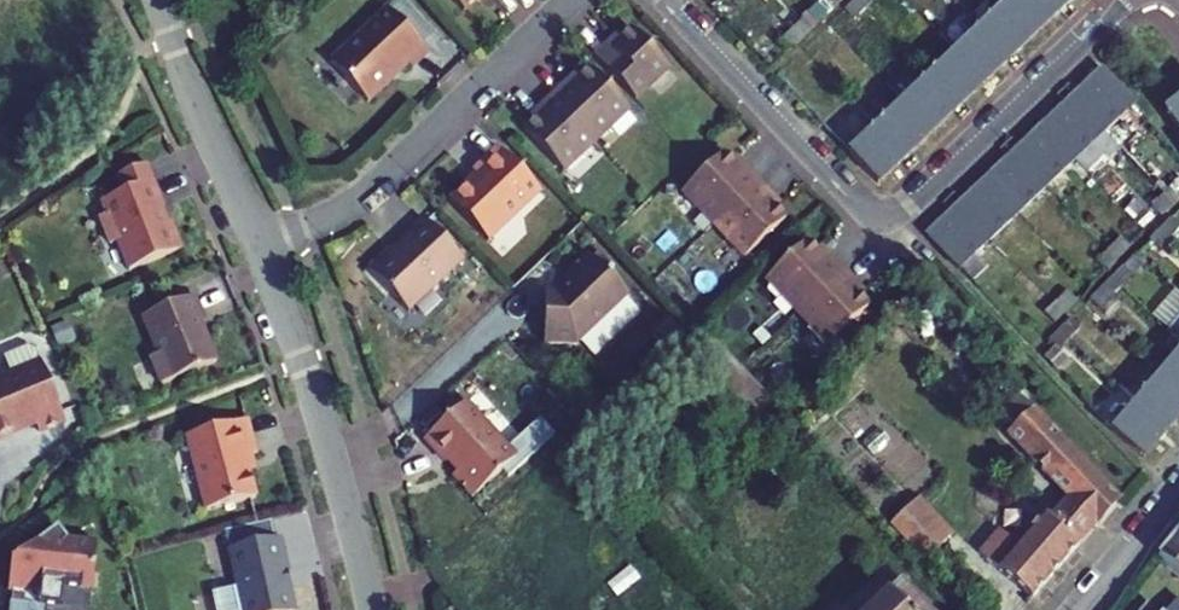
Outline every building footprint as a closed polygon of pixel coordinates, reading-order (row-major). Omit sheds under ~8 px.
[(465,12),(476,1),(477,0),(454,0),(465,12)] [(857,0),(855,0),(845,10),(854,19),(865,9),(857,0)] [(865,9),(874,0),(857,0),(865,9)] [(1058,0),(1007,0),(1009,2),(1038,32),(1064,6),(1058,0)] [(1038,32),(1009,2),(983,27),(1011,57),(1038,32)] [(412,70),(430,53),(388,9),(331,63),(369,103),(408,65),(412,70)] [(811,30),(801,21),(791,31),(800,40),(811,30)] [(1011,57),(983,27),(956,52),(985,82),(1011,57)] [(608,43),(594,56),(635,100),(669,68),(632,29),(621,40),(613,48),(608,43)] [(800,40),(791,31),(780,41),(789,51),(800,40)] [(616,35),(608,43),(613,48),(621,40),(616,35)] [(823,49),(814,39),(803,49),(812,59),(823,49)] [(985,82),(956,52),(930,77),(958,107),(985,82)] [(930,77),(913,59),(886,85),(903,103),(932,132),(958,107),(930,77)] [(566,82),(553,95),(596,141),(629,110),(590,69),(579,80),(571,88),(566,82)] [(1133,104),(1102,72),(1072,100),(1103,132),(1133,104)] [(574,75),(566,82),(571,88),(579,80),(574,75)] [(932,132),(903,103),(894,112),(877,94),(860,110),(905,157),(932,132)] [(596,141),(553,95),(540,108),(544,112),(536,120),(524,131),(563,172),(596,141)] [(1103,132),(1072,100),(1043,127),(1074,160),(1103,132)] [(1166,110),(1178,128),(1178,101),(1166,110)] [(531,116),(536,120),(544,112),(540,108),(531,116)] [(905,157),(860,110),(833,135),(878,183),(905,157)] [(1074,160),(1043,127),(1015,154),(1045,186),(1066,167),(1074,160)] [(488,242),(540,192),(499,148),(474,172),(477,175),(450,201),(488,242)] [(714,225),(760,181),(747,168),(743,173),(735,164),(724,153),(683,192),(714,225)] [(1015,154),(986,181),(1017,213),(1045,186),(1015,154)] [(739,160),(735,164),(743,173),(747,168),(739,160)] [(1092,178),(1074,160),(1066,167),(1084,186),(1092,178)] [(121,196),(154,182),(147,165),(114,179),(121,196)] [(772,194),(760,181),(714,225),(746,257),(786,219),(776,207),(767,199),(772,194)] [(986,181),(957,208),(988,240),(1017,213),(986,181)] [(130,272),(183,249),(172,223),(168,224),(161,210),(165,208),(154,182),(121,196),(102,204),(107,216),(100,219),(111,246),(118,243),(130,272)] [(1173,185),(1163,196),(1172,205),(1178,198),(1178,191),(1173,185)] [(1045,186),(1017,213),(1026,222),(1054,195),(1045,186)] [(767,199),(776,207),(780,203),(772,194),(767,199)] [(1172,205),(1163,196),(1152,207),(1161,216),(1172,205)] [(957,208),(928,236),(958,268),(988,240),(957,208)] [(1171,219),(1161,229),(1170,238),(1178,230),(1178,226),(1171,219)] [(407,310),(462,259),(427,222),(394,253),(389,248),(368,268),(407,310)] [(1170,238),(1161,229),(1151,240),(1160,249),(1170,238)] [(1120,239),(1110,250),(1119,259),(1129,248),(1120,239)] [(798,312),(843,269),(831,256),(826,261),(818,252),(807,241),(766,279),(798,312)] [(823,247),(818,252),(826,261),(831,256),(823,247)] [(1119,259),(1110,250),(1099,260),(1108,270),(1119,259)] [(542,344),(575,345),(627,296),(587,254),(563,277),(568,281),(555,293),(544,293),(542,344)] [(1132,278),(1123,268),(1112,279),(1121,288),(1132,278)] [(856,282),(843,269),(798,312),(829,345),(870,306),(859,295),(851,287),(856,282)] [(1121,288),(1112,279),(1091,300),(1100,309),(1121,288)] [(851,287),(859,295),(864,290),(856,282),(851,287)] [(1077,302),(1067,293),(1057,303),(1066,312),(1077,302)] [(162,385),(217,362),(206,336),(203,337),(198,325),(205,322),(195,296),(143,317),(159,355),(151,358),(162,385)] [(1066,312),(1057,303),(1046,314),(1056,323),(1066,312)] [(1168,332),(1170,334),(1178,342),(1178,319),(1168,332)] [(1080,330),(1071,320),(1060,331),(1069,340),(1080,330)] [(1069,340),(1060,331),(1050,342),(1059,351),(1069,340)] [(1170,334),(1146,362),(1178,390),(1178,342),(1170,334)] [(42,365),(41,365),(35,350),(28,347),(5,357),(13,376),(0,382),(0,437),(36,423),(39,431),(65,421),(42,365)] [(753,423),(773,404),(718,347),(698,365),(753,423)] [(1146,362),(1123,390),(1169,429),(1178,417),(1178,390),(1146,362)] [(1169,429),(1123,390),(1100,417),(1114,432),(1145,458),(1169,429)] [(1118,500),(1020,396),(1000,415),(1013,428),(1007,434),(1067,497),(1095,526),(1118,500)] [(472,498),(516,458),(466,403),(427,438),(457,472),(452,476),(472,498)] [(187,436),(207,511),(256,498),(245,459),(256,456),(247,421),(187,436)] [(954,534),(919,497),(913,504),(947,540),(954,534)] [(1067,497),(1049,518),(1080,545),(1095,526),(1067,497)] [(947,540),(913,504),(892,522),(927,559),(947,540)] [(1049,518),(1044,514),(1016,546),(999,531),(978,554),(1032,599),(1080,545),(1049,518)] [(67,540),(97,544),(55,532),(33,546),(38,552),(55,539),(67,540)] [(1176,537),(1158,559),(1178,576),(1178,540),(1176,537)] [(286,573),(290,572),(282,538),(230,550),(243,609),(294,609),(286,573)] [(97,544),(67,540),(55,539),(38,552),(33,546),(13,561),(11,561),(8,592),(13,593),(12,603),(10,602),(10,609),(48,609),(48,607),(63,609),(65,589),(92,592),(97,544)] [(900,580),(869,609),(929,609),(900,580)] [(92,592),(65,589),(63,609),(48,607),(48,609),(90,609),(92,592)]
